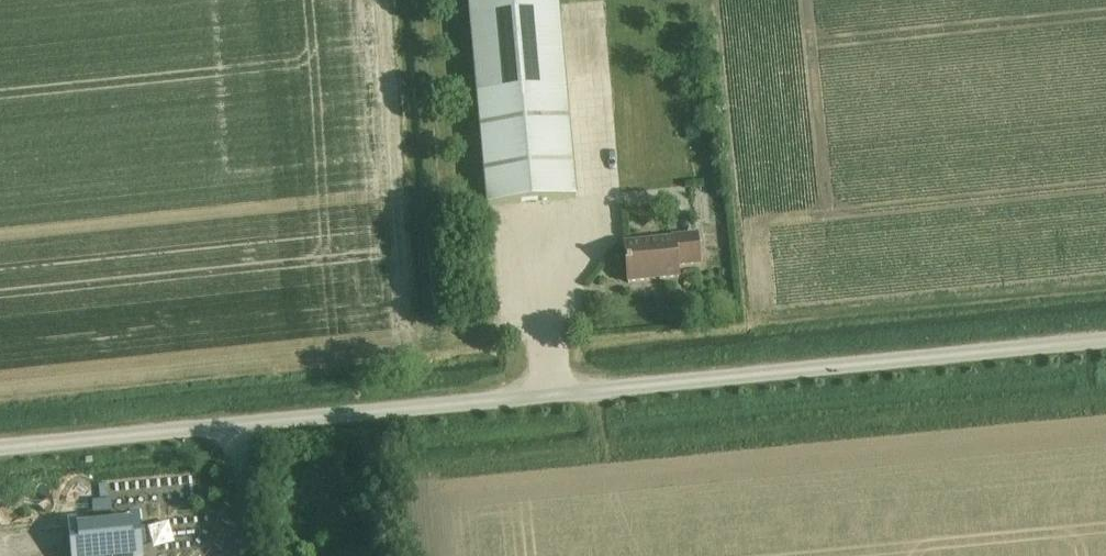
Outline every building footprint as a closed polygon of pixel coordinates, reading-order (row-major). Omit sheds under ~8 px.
[(576,198),(558,0),(468,0),(487,206),(576,198)] [(707,132),(709,155),(718,154),(716,131),(707,132)] [(700,265),(697,234),(673,237),(673,239),(624,243),(628,283),(678,278),(677,267),(700,265)] [(151,471),(135,473),(138,489),(157,487),(197,482),(195,466),(151,472),(151,471)] [(117,473),(114,485),(130,489),(133,477),(117,473)] [(75,483),(75,498),(85,498),(85,514),(97,514),(96,482),(75,483)] [(64,532),(64,514),(0,516),(0,542),(36,541),(36,533),(64,532)] [(143,555),(139,520),(70,527),(73,555),(142,555),(143,555)]
